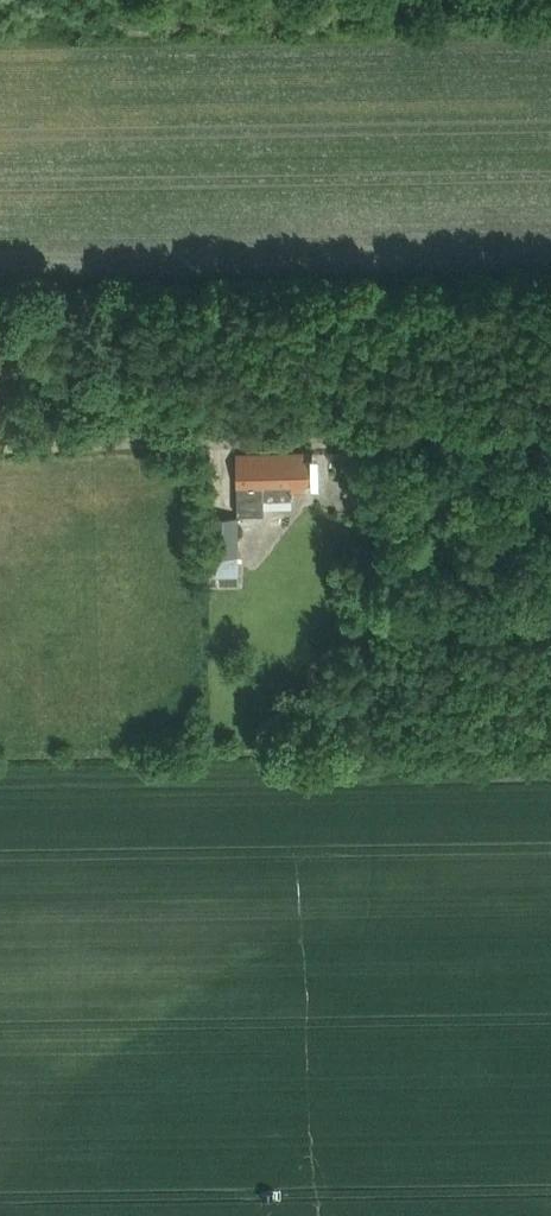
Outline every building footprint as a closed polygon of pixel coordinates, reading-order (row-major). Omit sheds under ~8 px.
[(305,453),(236,455),(238,514),(264,514),(264,508),(291,507),(290,491),(305,491),(305,482),(313,482),(313,461),(305,461),(305,453)] [(360,495),(361,476),(346,475),(345,494),(360,495)] [(209,586),(238,586),(237,520),(208,520),(209,586)]
